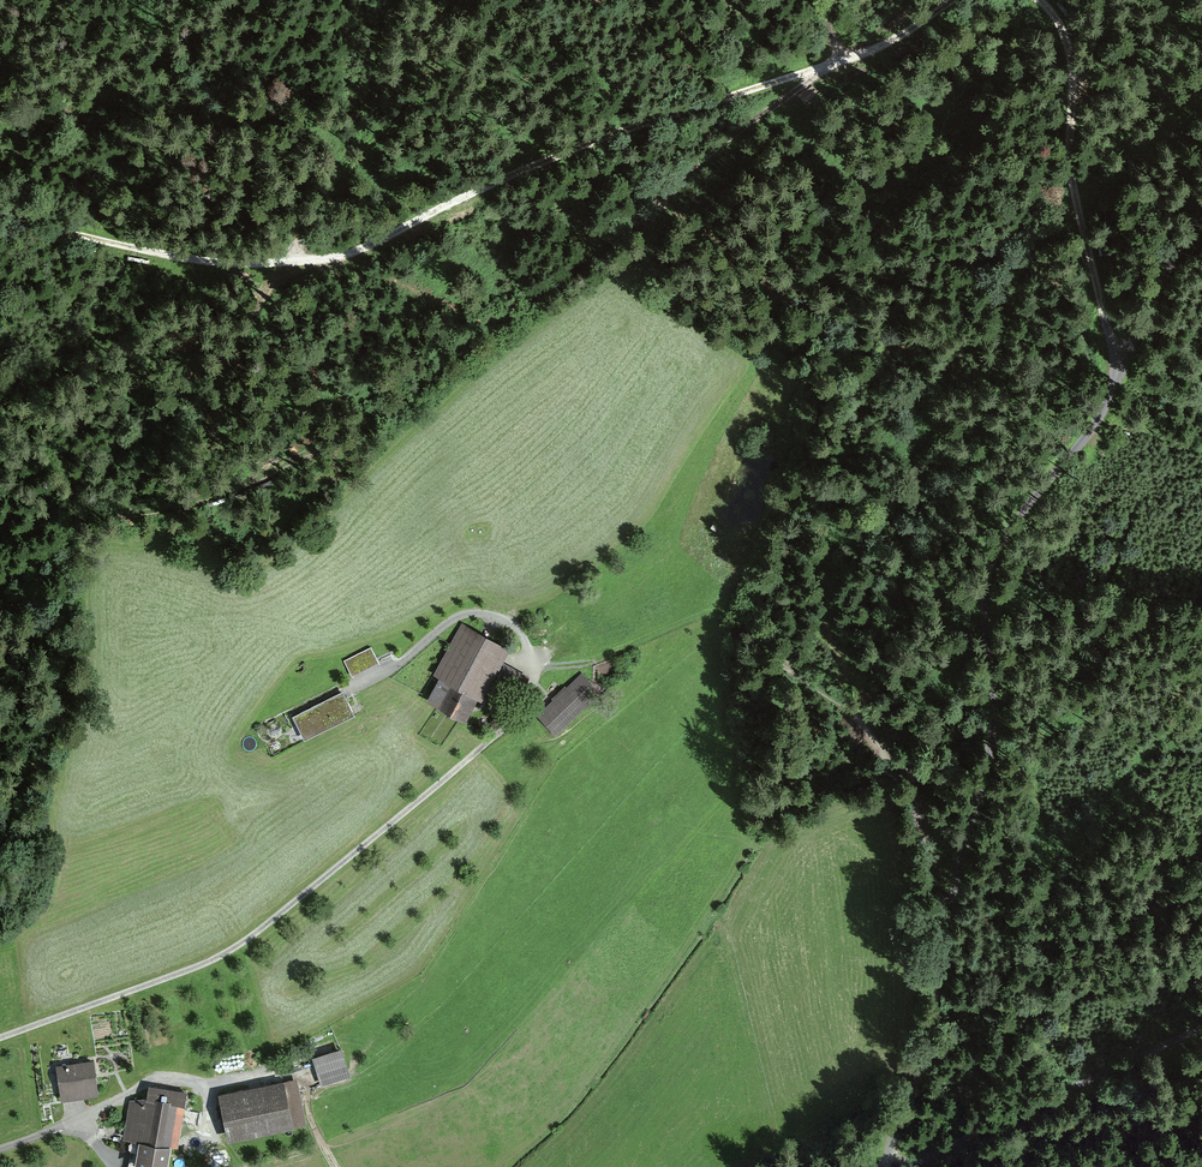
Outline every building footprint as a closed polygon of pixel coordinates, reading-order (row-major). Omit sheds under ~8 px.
[(498,654),(458,629),(428,678),(443,686),(430,709),(455,724),(498,654)] [(352,676),(380,665),(373,648),(345,659),(352,676)] [(598,692),(581,674),(534,718),(551,736),(598,692)] [(334,695),(284,719),(294,739),(344,715),(334,695)] [(341,1050),(312,1059),(321,1087),(350,1078),(341,1050)] [(93,1063),(55,1068),(60,1099),(98,1093),(93,1063)] [(293,1081),(215,1098),(225,1139),(303,1122),(293,1081)] [(130,1104),(123,1141),(133,1143),(129,1166),(155,1166),(159,1144),(172,1147),(181,1096),(143,1089),(140,1106),(130,1104)]
